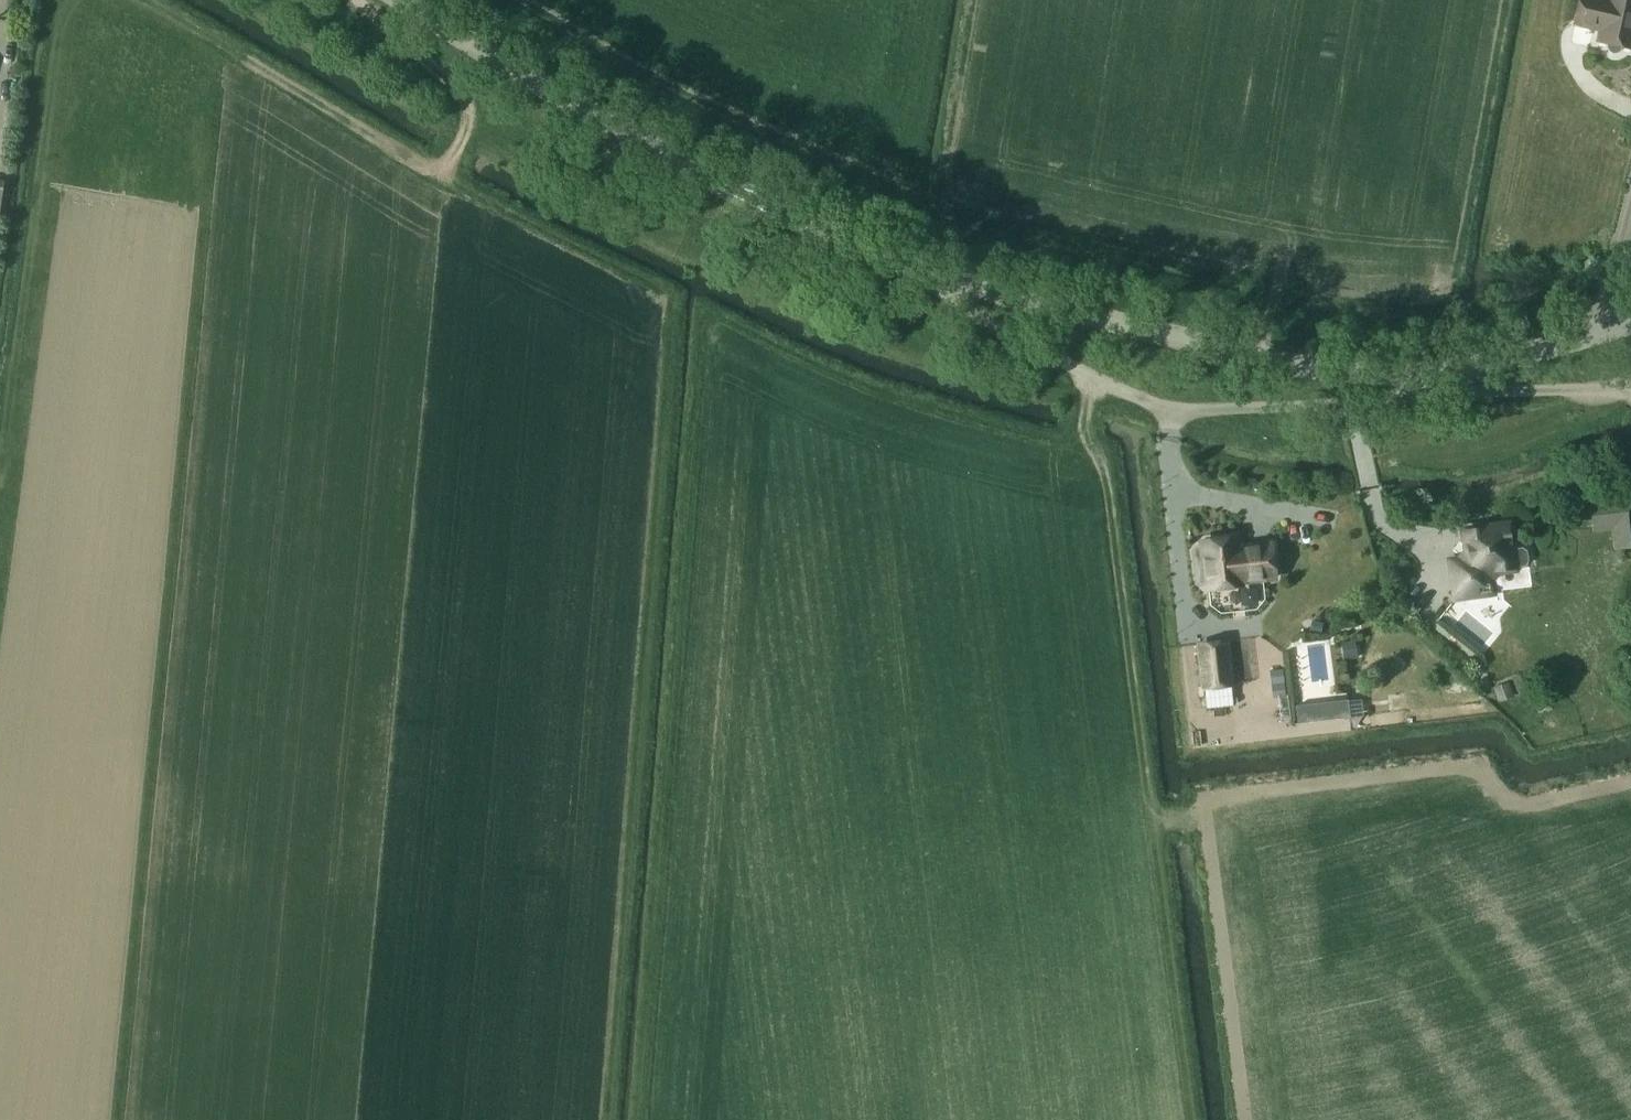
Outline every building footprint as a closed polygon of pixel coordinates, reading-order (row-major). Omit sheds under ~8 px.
[(1573,23),(1599,29),(1597,40),(1607,43),(1606,47),(1609,51),(1612,53),(1616,52),(1620,50),(1621,46),(1630,48),(1630,0),(1578,0),(1573,23)] [(1529,565),(1528,554),(1523,550),(1512,552),(1508,529),(1466,534),(1470,559),(1464,560),(1464,563),(1453,565),(1458,599),(1492,594),(1489,574),(1525,568),(1529,565)] [(1208,586),(1209,592),(1242,588),(1241,584),(1276,580),(1272,547),(1238,551),(1236,540),(1203,544),(1203,549),(1195,550),(1192,555),(1196,585),(1200,587),(1208,586)] [(1231,689),(1226,645),(1200,648),(1205,691),(1231,689)]
